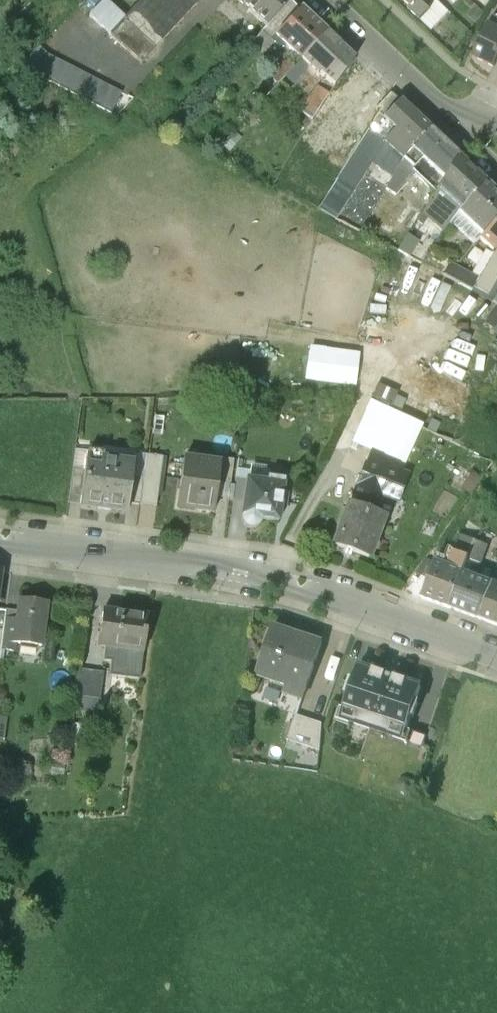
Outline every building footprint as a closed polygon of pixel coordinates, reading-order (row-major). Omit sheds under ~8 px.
[(195,6),(195,0),(141,0),(123,19),(104,2),(91,17),(142,64),(195,6)] [(266,27),(291,0),(237,0),(266,27)] [(326,32),(292,0),(291,0),(266,27),(262,32),(281,47),(286,47),(300,60),(326,32)] [(410,8),(408,10),(420,21),(431,10),(428,8),(436,0),(402,0),(410,8)] [(475,22),(484,13),(476,6),(467,14),(475,22)] [(489,23),(472,57),(494,68),(496,61),(496,27),(489,23)] [(234,43),(243,52),(254,40),(245,32),(234,43)] [(341,73),(351,56),(326,32),(300,60),(301,61),(295,67),(287,75),(294,82),(309,68),(319,77),(320,75),(333,86),(341,73)] [(48,54),(39,45),(24,61),(32,69),(40,74),(49,55),(48,54)] [(49,55),(40,74),(50,79),(60,60),(49,55)] [(279,84),(287,75),(295,67),(286,59),(272,74),(272,79),(279,84)] [(71,66),(60,60),(50,79),(61,85),(71,66)] [(81,72),(71,66),(61,85),(65,88),(71,91),(81,72)] [(92,77),(81,72),(71,91),(82,97),(92,77)] [(102,83),(92,77),(82,97),(92,103),(102,83)] [(113,88),(102,83),(92,103),(102,108),(113,88)] [(317,86),(299,110),(312,119),(328,93),(317,86)] [(123,93),(113,88),(102,108),(107,111),(113,114),(123,93)] [(430,130),(398,101),(391,94),(378,114),(371,126),(364,136),(336,181),(335,183),(353,195),(372,164),(393,176),(394,177),(404,159),(430,130)] [(152,124),(149,129),(157,133),(160,127),(152,124)] [(416,175),(435,192),(457,155),(430,130),(404,159),(394,177),(393,176),(386,189),(396,195),(416,175)] [(233,134),(225,142),(231,148),(239,140),(233,134)] [(457,155),(435,192),(423,212),(449,224),(457,215),(456,214),(485,182),(457,155)] [(483,236),(496,220),(496,193),(485,182),(458,213),(482,235),(483,236)] [(483,236),(482,235),(479,240),(494,253),(480,277),(450,261),(444,275),(487,298),(496,282),(496,220),(483,236)] [(398,251),(399,252),(407,256),(417,241),(408,235),(405,240),(398,251)] [(443,276),(444,275),(450,261),(429,250),(423,260),(421,264),(443,276)] [(277,352),(277,365),(331,366),(331,353),(277,352)] [(162,456),(146,454),(143,479),(140,504),(156,506),(162,456)] [(183,458),(177,502),(195,504),(195,509),(213,512),(217,483),(216,483),(219,463),(183,458)] [(216,483),(217,483),(230,485),(233,460),(220,458),(219,463),(216,483)] [(81,497),(81,505),(128,510),(128,503),(131,477),(133,462),(101,459),(101,463),(85,461),(84,471),(81,497)] [(397,500),(405,477),(366,462),(350,506),(349,507),(373,515),(373,514),(381,495),(397,500)] [(81,497),(84,471),(72,470),(69,496),(81,497)] [(143,479),(131,477),(128,503),(140,504),(143,479)] [(244,502),(242,515),(242,519),(242,522),(245,524),(246,526),(249,527),(251,527),(253,527),(256,526),(258,524),(259,522),(260,520),(260,518),(278,520),(280,506),(286,507),(287,495),(282,494),(283,479),(265,477),(264,482),(235,478),(232,500),(244,502)] [(347,505),(333,544),(369,557),(383,518),(373,514),(373,515),(349,507),(350,506),(347,505)] [(430,573),(421,596),(448,607),(461,573),(474,540),(459,535),(446,567),(434,563),(430,573)] [(488,546),(474,540),(461,573),(476,579),(488,546)] [(430,573),(419,569),(404,590),(421,596),(430,573)] [(461,573),(448,607),(480,619),(493,586),(476,579),(461,573)] [(493,586),(480,619),(496,626),(496,587),(493,586)] [(13,643),(15,643),(41,646),(47,603),(19,599),(16,619),(13,643)] [(147,616),(101,611),(97,646),(104,647),(103,661),(111,662),(109,675),(140,679),(147,616)] [(16,619),(4,618),(0,649),(0,650),(14,651),(15,643),(13,643),(16,619)] [(322,643),(273,628),(257,675),(287,685),(285,693),(302,699),(305,691),(306,692),(322,643)] [(388,662),(386,669),(397,673),(399,666),(388,662)] [(351,680),(346,693),(349,694),(344,708),(353,711),(349,721),(395,736),(398,726),(406,729),(411,715),(413,716),(418,702),(415,702),(421,686),(407,681),(408,680),(396,676),(397,673),(386,669),(385,672),(373,668),(372,670),(359,666),(354,681),(351,680)] [(77,672),(75,696),(99,699),(102,675),(77,672)] [(353,711),(344,708),(341,718),(349,721),(353,711)] [(288,739),(320,750),(322,724),(296,715),(288,739)] [(398,726),(395,736),(403,739),(406,729),(398,726)]
